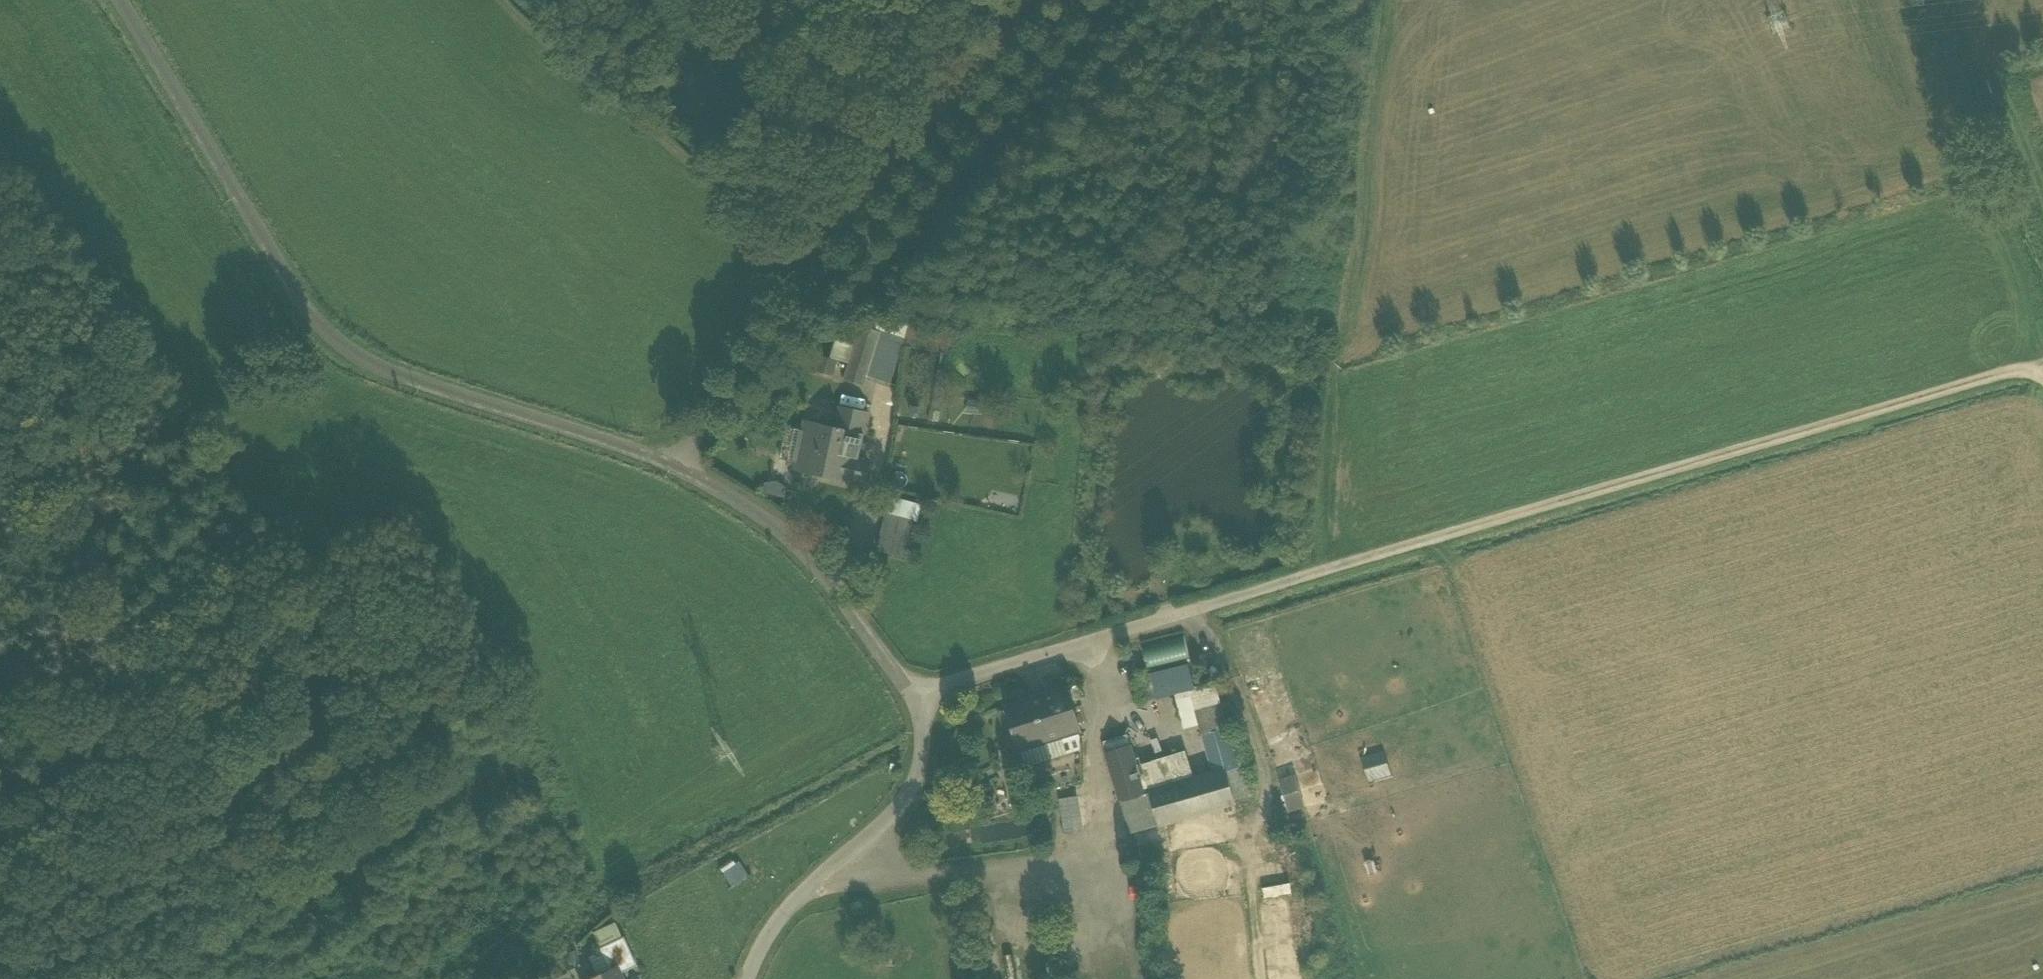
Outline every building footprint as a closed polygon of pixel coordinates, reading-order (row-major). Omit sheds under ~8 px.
[(864,326),(881,331),(884,322),(866,320),(864,326)] [(909,325),(884,322),(881,331),(905,339),(909,325)] [(845,377),(865,383),(867,377),(881,331),(864,326),(862,325),(857,340),(849,364),(845,377)] [(890,384),(905,339),(881,331),(867,377),(890,384)] [(849,364),(857,340),(838,334),(830,358),(839,361),(849,364)] [(835,376),(839,361),(821,357),(818,372),(835,376)] [(843,430),(861,434),(865,415),(842,410),(840,424),(843,430)] [(806,423),(805,430),(798,463),(797,469),(848,482),(855,457),(857,457),(861,434),(843,430),(806,423)] [(780,459),(798,463),(805,430),(792,427),(792,425),(790,425),(789,426),(787,426),(780,459)] [(848,482),(862,486),(870,461),(857,457),(855,457),(848,482)] [(766,482),(763,493),(786,498),(788,487),(776,481),(766,482)] [(921,504),(890,496),(886,514),(916,522),(921,504)] [(873,550),(898,557),(907,522),(882,516),(873,550)] [(1147,671),(1183,662),(1191,660),(1184,636),(1141,647),(1147,671)] [(1175,695),(1191,691),(1183,662),(1147,671),(1128,676),(1136,705),(1175,695)] [(1214,684),(1191,691),(1202,728),(1204,727),(1203,725),(1225,719),(1214,684)] [(1013,747),(1020,748),(1081,727),(1069,689),(1007,709),(1002,714),(1013,747)] [(1186,732),(1202,728),(1191,691),(1175,695),(1186,732)] [(1227,772),(1240,768),(1225,719),(1203,725),(1204,727),(1202,728),(1216,775),(1227,772)] [(1082,749),(1081,727),(1020,748),(1026,766),(1027,766),(1082,749)] [(1104,742),(1108,754),(1129,747),(1126,735),(1104,742)] [(1135,766),(1129,747),(1108,754),(1122,801),(1143,794),(1135,766)] [(1082,749),(1027,766),(1033,784),(1083,768),(1082,749)] [(1148,793),(1194,781),(1186,752),(1135,766),(1143,794),(1148,793)] [(1306,807),(1292,763),(1274,769),(1288,813),(1306,807)] [(1240,768),(1227,772),(1236,806),(1249,802),(1240,768)] [(1148,793),(1159,826),(1236,806),(1227,772),(1216,775),(1194,781),(1148,793)] [(1143,794),(1122,801),(1132,833),(1159,826),(1148,793),(1143,794)] [(1290,883),(1262,888),(1264,899),(1292,894),(1290,883)] [(1277,907),(1260,909),(1263,933),(1279,932),(1277,907)] [(599,948),(622,938),(614,922),(591,932),(599,948)] [(615,968),(618,975),(636,966),(623,937),(622,938),(599,948),(597,949),(599,952),(607,970),(608,971),(615,968)] [(1281,962),(1280,947),(1265,948),(1267,963),(1281,962)] [(607,970),(599,952),(587,957),(596,975),(607,970)] [(1284,967),(1267,968),(1268,978),(1285,978),(1284,967)] [(618,975),(615,968),(608,971),(591,978),(620,978),(618,975)]
